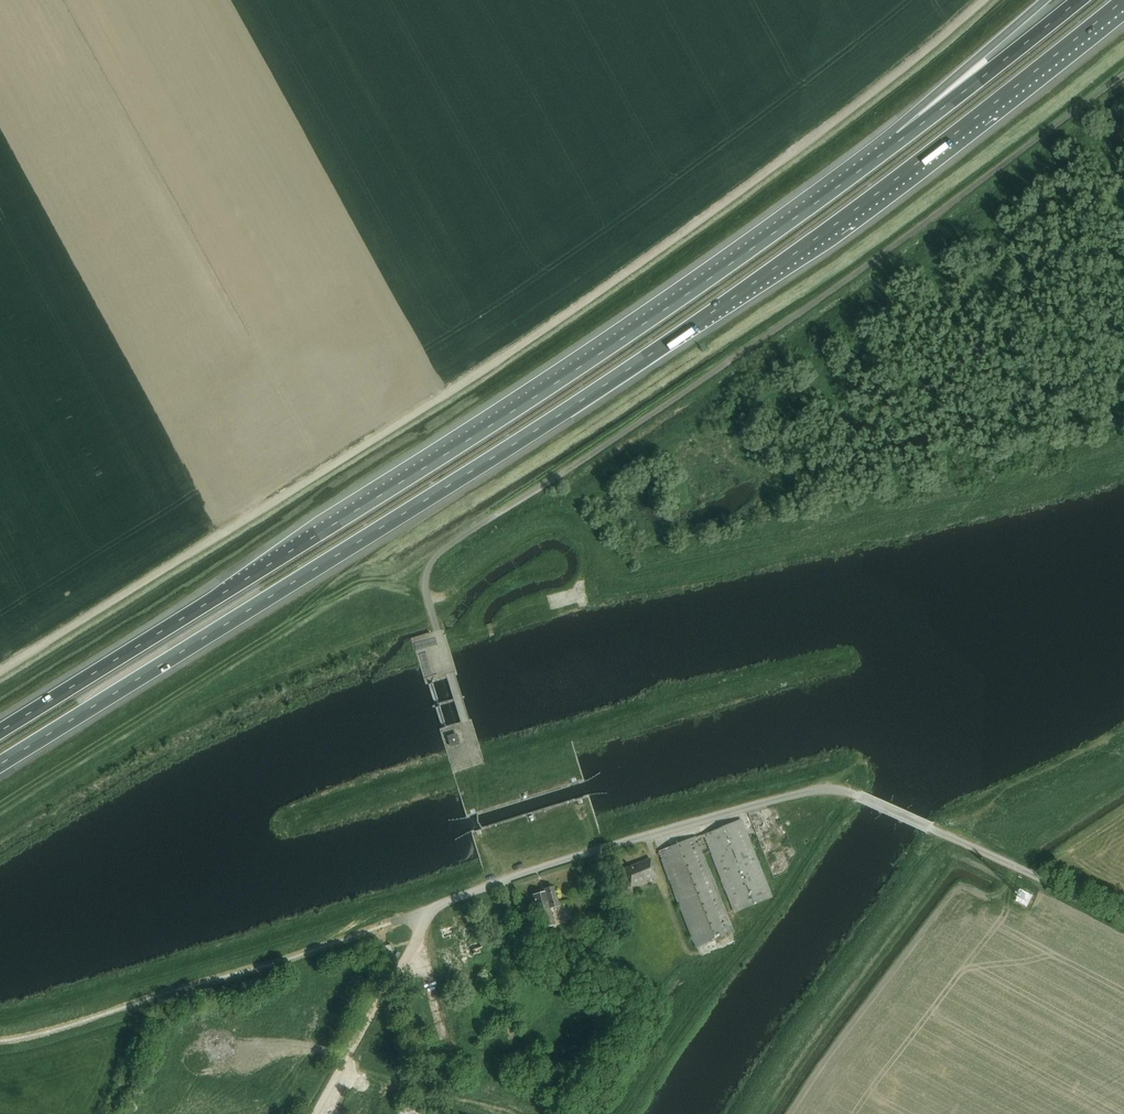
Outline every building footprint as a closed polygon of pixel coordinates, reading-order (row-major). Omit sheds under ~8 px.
[(426,674),(435,672),(429,648),(419,651),(426,674)] [(452,746),(460,744),(457,734),(449,737),(452,746)] [(735,933),(705,856),(711,853),(734,912),(772,897),(742,820),(704,835),(704,833),(658,851),(696,948),(735,933)] [(658,877),(650,859),(624,870),(631,887),(658,877)] [(546,892),(536,895),(544,924),(555,921),(551,907),(559,905),(554,887),(545,890),(546,892)] [(447,1048),(445,1043),(435,1046),(437,1051),(447,1048)]
